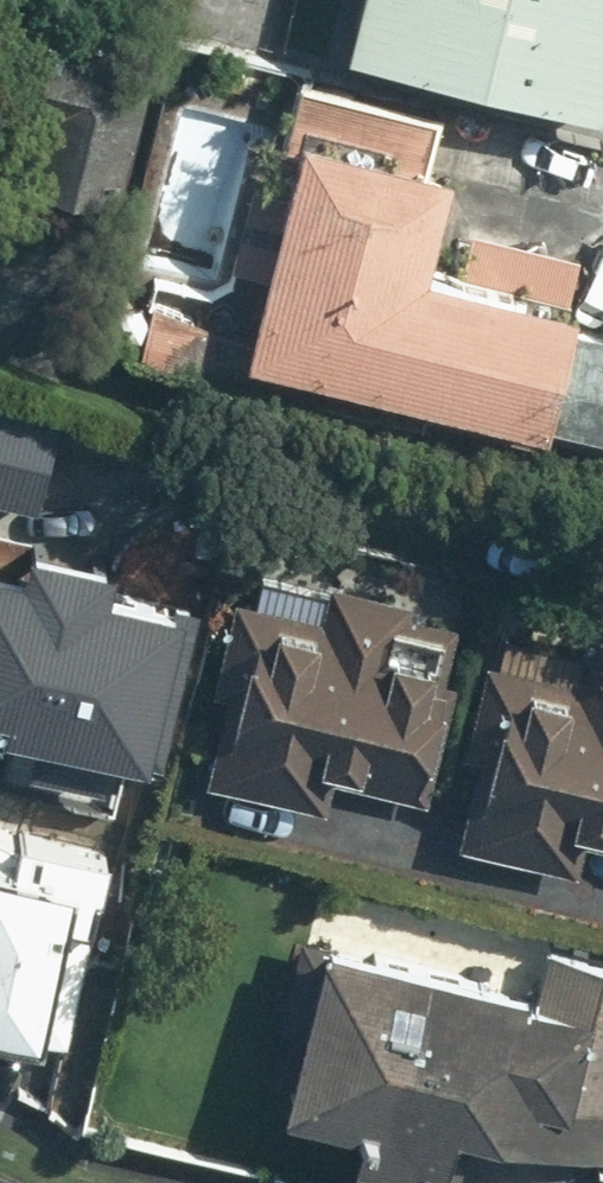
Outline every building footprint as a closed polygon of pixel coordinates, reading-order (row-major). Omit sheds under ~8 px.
[(347,61),(602,120),(602,0),(361,0),(347,61)] [(152,66),(67,49),(39,194),(124,211),(152,66)] [(285,391),(288,379),(551,432),(573,322),(424,291),(447,179),(294,148),(274,249),(248,244),(241,280),(262,285),(251,340),(165,322),(156,365),(285,391)] [(586,339),(564,437),(602,446),(602,343),(586,339)] [(38,517),(58,436),(0,423),(0,508),(38,517)] [(23,615),(0,610),(0,697),(6,698),(0,726),(0,739),(63,747),(108,756),(110,747),(163,758),(190,627),(92,606),(97,583),(32,570),(23,615)] [(408,618),(410,607),(329,594),(322,638),(230,623),(203,794),(334,815),(338,788),(418,801),(426,746),(435,748),(443,696),(435,695),(447,624),(408,618)] [(592,858),(602,860),(602,671),(488,655),(466,825),(485,828),(480,864),(590,878),(592,858)] [(60,1051),(103,866),(0,842),(0,1037),(60,1051)] [(293,1032),(271,1119),(362,1141),(356,1164),(435,1182),(445,1182),(456,1139),(602,1175),(602,960),(327,891),(315,941),(305,939),(283,1030),(293,1032)]
